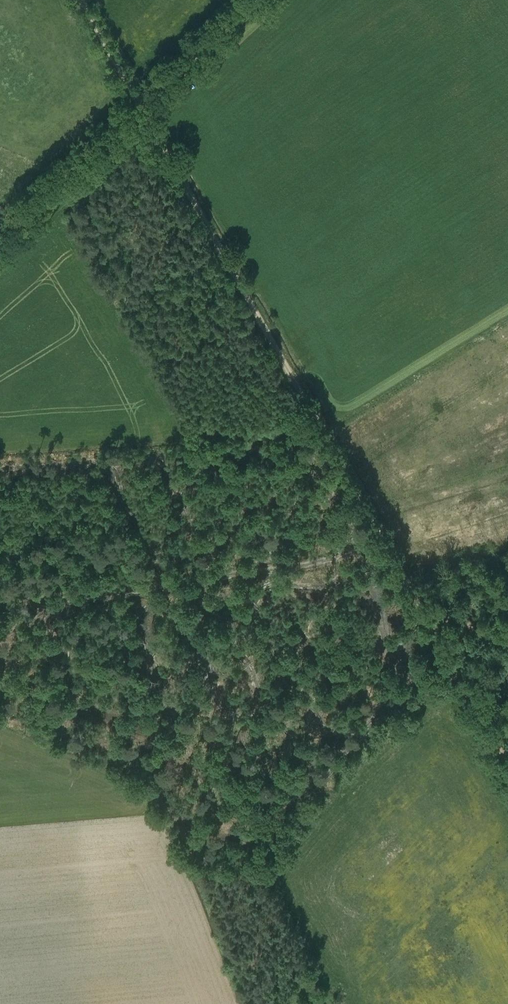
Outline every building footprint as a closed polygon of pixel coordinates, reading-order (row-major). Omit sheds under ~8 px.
[(304,365),(308,363),(297,346),(300,344),(292,333),(285,337),(304,365)]
